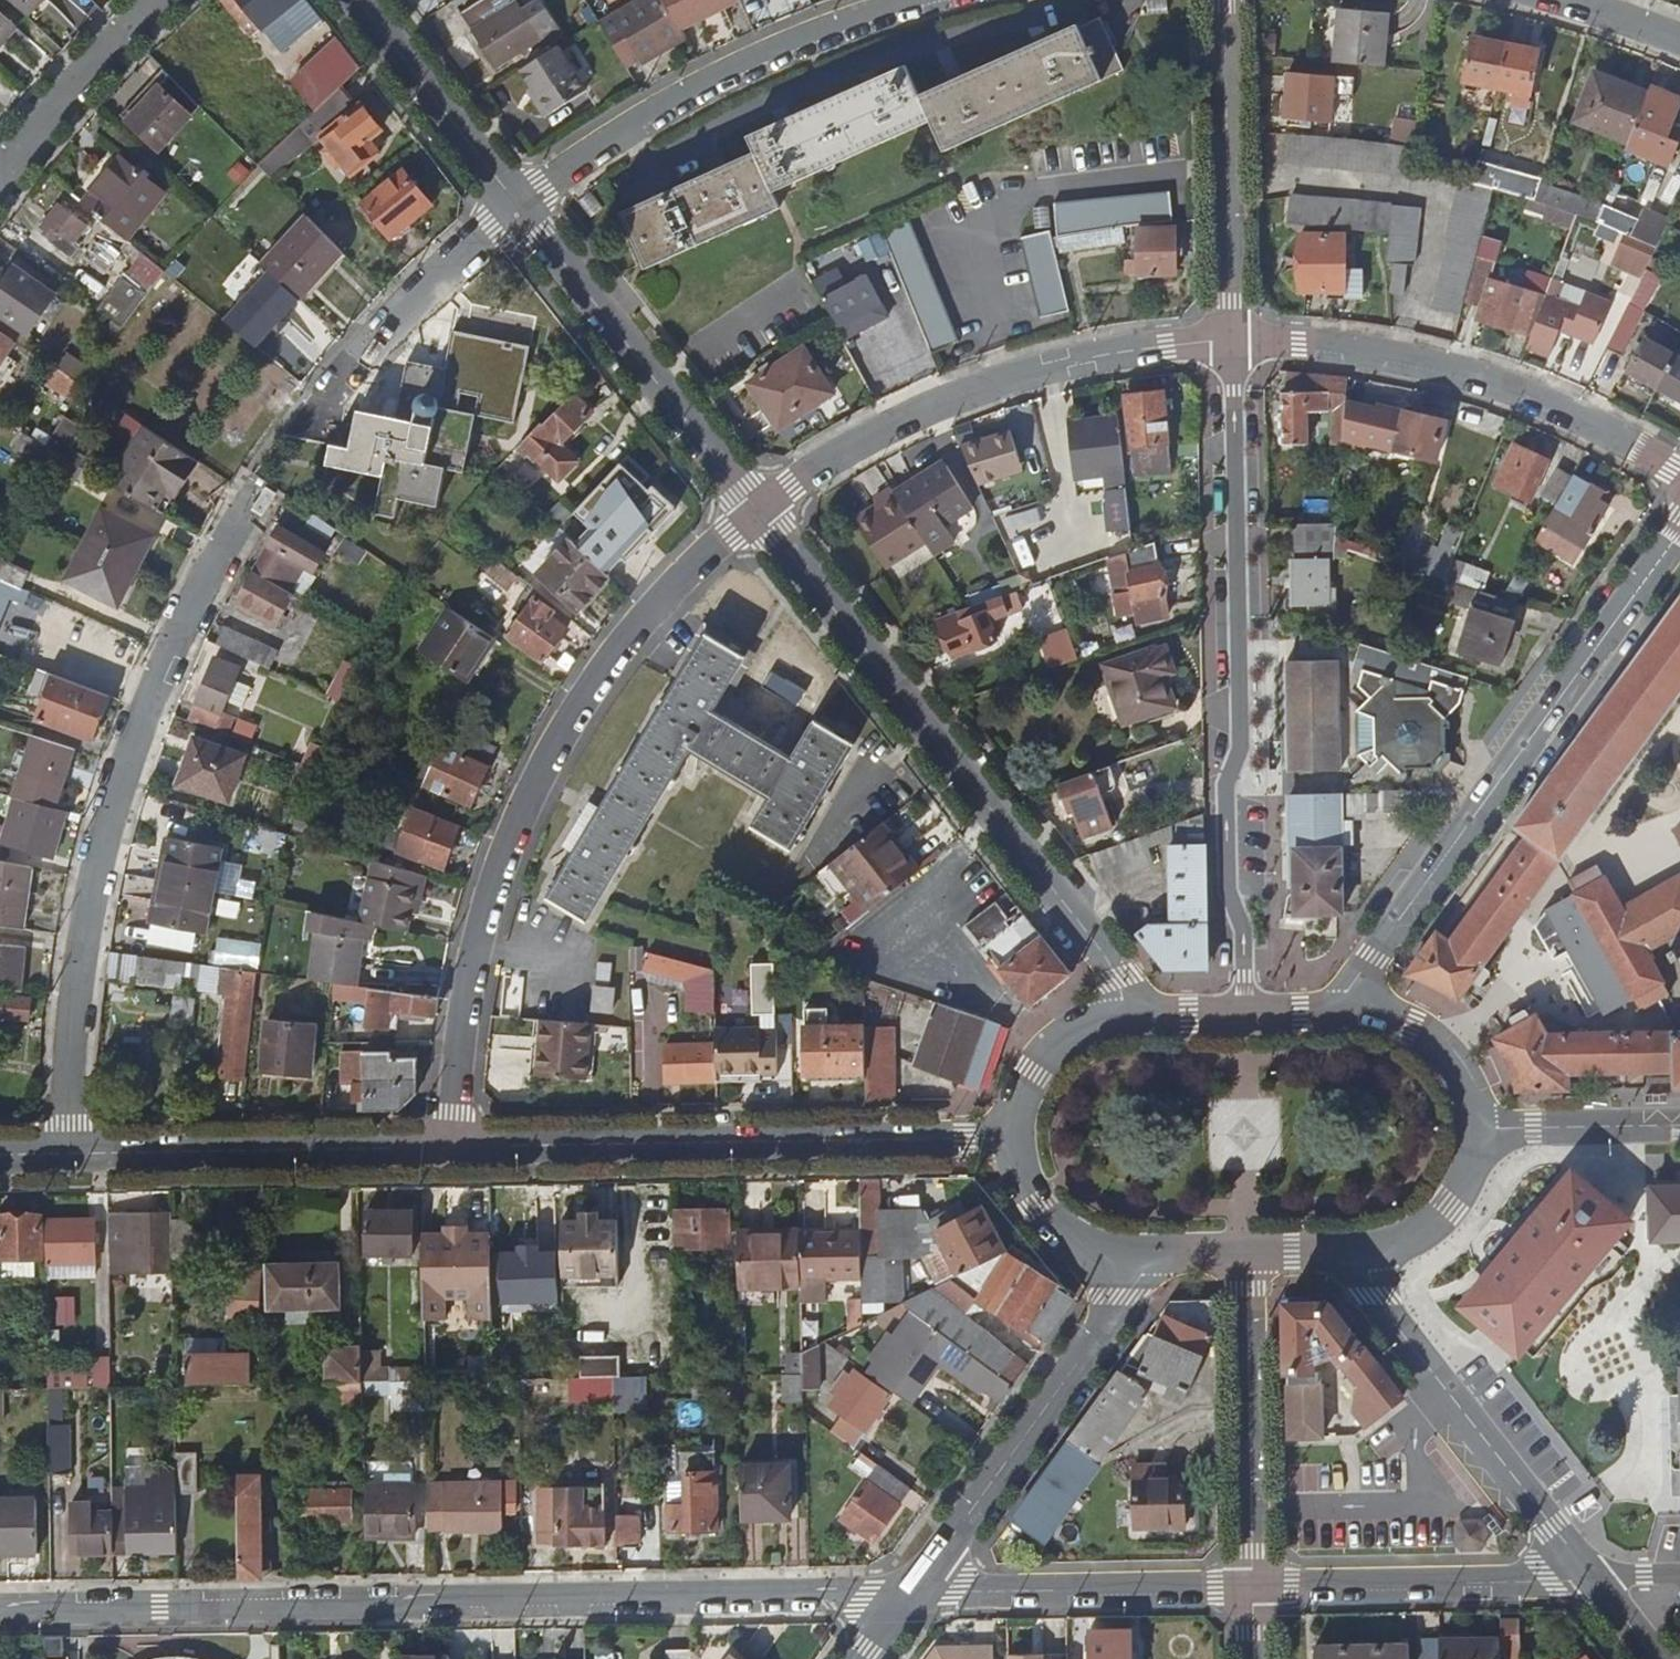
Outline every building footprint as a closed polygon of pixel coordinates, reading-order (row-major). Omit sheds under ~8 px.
[(28,18),(47,0),(10,0),(28,18)] [(249,10),(284,54),(326,21),(310,0),(241,0),(249,10)] [(497,68),(556,28),(537,1),(523,10),(516,0),(480,0),(460,14),(497,68)] [(686,39),(681,29),(666,0),(639,0),(613,13),(620,23),(605,32),(626,66),(640,58),(642,62),(686,39)] [(681,29),(740,1),(740,0),(666,0),(681,29)] [(1341,2),(1336,57),(1347,58),(1382,62),(1387,7),(1341,2)] [(18,31),(0,15),(0,50),(18,31)] [(667,195),(629,210),(652,265),(787,210),(781,196),(941,131),(953,160),(1134,86),(1113,33),(1050,59),(978,88),(932,107),(919,74),(876,92),(808,119),(758,140),(764,155),(716,175),(667,195)] [(1496,87),(1505,44),(1471,36),(1463,80),(1496,87)] [(345,86),(364,69),(341,40),(293,82),(318,109),(345,86)] [(1538,52),(1505,44),(1496,87),(1511,91),(1508,104),(1524,107),(1538,52)] [(560,45),(523,69),(541,96),(537,98),(549,116),(590,89),(560,45)] [(1290,71),(1284,117),(1300,118),(1301,123),(1312,125),(1314,120),(1331,121),(1333,97),(1353,99),(1355,77),(1336,75),(1290,71)] [(1576,122),(1630,142),(1649,94),(1596,73),(1576,122)] [(205,110),(171,75),(129,121),(165,154),(205,110)] [(345,86),(318,109),(306,120),(313,128),(322,138),(350,173),(378,151),(369,139),(382,129),(362,104),(360,106),(345,86)] [(1630,142),(1627,149),(1671,166),(1679,146),(1679,141),(1678,141),(1670,137),(1674,126),(1679,110),(1679,99),(1652,88),(1649,94),(1630,142)] [(306,120),(264,161),(271,169),(313,128),(306,120)] [(1390,143),(1412,147),(1415,128),(1394,125),(1390,143)] [(1678,141),(1679,136),(1679,128),(1674,126),(1670,137),(1678,141)] [(1408,175),(1409,171),(1412,147),(1390,143),(1363,140),(1321,136),(1288,134),(1287,163),(1408,175)] [(122,156),(83,203),(126,238),(164,192),(122,156)] [(1478,162),(1473,184),(1493,189),(1535,202),(1541,183),(1542,180),(1478,162)] [(404,169),(364,203),(393,239),(433,205),(404,169)] [(1493,189),(1473,184),(1460,182),(1444,236),(1450,239),(1430,306),(1461,315),(1465,301),(1473,269),(1493,189)] [(1541,183),(1535,202),(1549,207),(1576,216),(1598,223),(1603,210),(1605,205),(1541,183)] [(1057,208),(1062,237),(1078,235),(1112,228),(1121,226),(1127,225),(1148,222),(1173,220),(1171,191),(1057,208)] [(1291,196),(1288,219),(1289,219),(1320,221),(1352,225),(1385,228),(1399,231),(1403,207),(1363,202),(1315,197),(1291,196)] [(1403,207),(1399,231),(1394,264),(1391,293),(1403,294),(1406,266),(1412,268),(1418,209),(1403,207)] [(1572,228),(1576,216),(1549,207),(1548,212),(1557,217),(1556,222),(1572,228)] [(61,208),(45,229),(58,240),(63,234),(75,245),(88,229),(61,208)] [(1603,210),(1598,223),(1612,229),(1628,236),(1657,249),(1668,226),(1669,224),(1644,214),(1638,225),(1603,210)] [(342,252),(314,223),(308,217),(263,265),(270,272),(299,299),(342,252)] [(912,217),(881,229),(932,353),(962,341),(912,217)] [(1289,219),(1288,219),(1288,222),(1391,235),(1387,262),(1394,264),(1399,231),(1385,228),(1352,225),(1320,221),(1289,219)] [(1124,242),(1121,226),(1112,228),(1115,244),(1124,242)] [(1057,238),(1060,254),(1115,244),(1112,228),(1078,235),(1062,237),(1057,238)] [(1138,259),(1138,275),(1176,275),(1175,228),(1138,229),(1138,259)] [(1070,311),(1060,254),(1057,238),(1055,229),(1025,234),(1041,317),(1070,311)] [(1301,235),(1301,292),(1346,292),(1344,299),(1363,299),(1365,269),(1347,270),(1347,235),(1301,235)] [(1651,262),(1657,249),(1628,236),(1616,264),(1644,276),(1649,266),(1651,262)] [(1644,276),(1631,303),(1645,310),(1664,274),(1649,266),(1644,276)] [(0,296),(0,313),(32,335),(58,297),(18,269),(0,296)] [(1514,330),(1532,336),(1545,300),(1491,280),(1493,276),(1473,269),(1465,301),(1483,306),(1480,314),(1495,320),(1494,325),(1512,331),(1514,330)] [(831,271),(813,281),(835,323),(838,328),(879,307),(862,276),(841,288),(831,271)] [(299,299),(270,272),(238,307),(267,333),(299,299)] [(1560,284),(1552,281),(1545,300),(1553,302),(1560,284)] [(106,315),(123,328),(143,301),(126,288),(106,315)] [(1532,336),(1528,348),(1552,357),(1561,331),(1594,343),(1609,304),(1587,296),(1581,312),(1553,302),(1545,300),(1532,336)] [(1631,303),(1612,341),(1626,348),(1645,310),(1631,303)] [(879,307),(838,328),(845,341),(886,320),(879,307)] [(409,379),(405,398),(402,415),(364,407),(361,422),(357,443),(338,439),(334,461),(389,472),(381,515),(399,519),(404,497),(442,504),(451,465),(470,469),(482,412),(469,410),(473,392),(489,396),(485,411),(487,418),(517,424),(534,347),(457,331),(449,369),(412,361),(409,379)] [(0,332),(0,364),(15,342),(0,332)] [(1629,370),(1659,389),(1678,357),(1647,339),(1629,370)] [(749,383),(780,430),(834,395),(804,348),(749,383)] [(73,398),(92,364),(67,350),(48,383),(73,398)] [(1659,389),(1679,402),(1679,358),(1678,357),(1659,389)] [(1331,445),(1342,446),(1345,407),(1347,377),(1331,375),(1305,371),(1287,370),(1287,394),(1282,395),(1283,446),(1306,445),(1307,413),(1333,413),(1331,445)] [(396,396),(405,398),(409,379),(399,376),(396,396)] [(81,390),(72,405),(88,415),(97,401),(81,390)] [(1126,395),(1131,475),(1171,473),(1169,416),(1179,416),(1178,397),(1169,397),(1168,392),(1126,395)] [(542,429),(539,425),(515,450),(523,458),(528,454),(556,481),(576,464),(560,446),(594,413),(578,395),(542,429)] [(1366,439),(1396,446),(1403,414),(1369,405),(1369,408),(1366,439)] [(1345,407),(1342,446),(1366,448),(1366,439),(1369,408),(1345,407)] [(1433,459),(1443,421),(1403,412),(1403,414),(1396,446),(1395,450),(1433,459)] [(1118,414),(1068,420),(1074,480),(1103,477),(1105,491),(1126,488),(1118,414)] [(62,422),(58,428),(86,446),(90,439),(62,422)] [(1024,466),(1013,423),(963,446),(981,486),(1024,466)] [(144,426),(109,483),(154,509),(174,476),(181,482),(195,460),(144,426)] [(58,428),(47,447),(76,464),(86,446),(58,428)] [(8,445),(38,462),(47,447),(17,429),(8,445)] [(1314,437),(1313,445),(1321,445),(1321,437),(1314,437)] [(1514,445),(1497,486),(1533,502),(1550,459),(1514,445)] [(47,447),(38,462),(68,480),(77,464),(76,464),(47,447)] [(575,541),(610,572),(624,556),(628,560),(676,509),(676,504),(655,484),(651,488),(644,482),(652,474),(632,456),(575,511),(590,527),(575,541)] [(928,541),(936,554),(959,539),(951,524),(978,507),(951,464),(924,481),(921,477),(898,491),(928,541)] [(1544,496),(1559,504),(1574,478),(1558,469),(1544,496)] [(1574,478),(1559,504),(1546,527),(1584,547),(1609,505),(1598,500),(1604,491),(1575,476),(1574,478)] [(928,541),(898,491),(895,486),(878,497),(884,507),(859,522),(887,566),(928,541)] [(113,518),(97,551),(134,571),(151,538),(113,518)] [(1335,546),(1336,522),(1293,524),(1294,605),(1328,604),(1328,559),(1333,559),(1335,546)] [(282,529),(257,571),(291,591),(306,566),(316,573),(334,543),(306,526),(298,539),(282,529)] [(1397,566),(1419,572),(1444,580),(1464,532),(1446,526),(1434,561),(1402,551),(1397,566)] [(1546,527),(1536,543),(1575,564),(1584,547),(1546,527)] [(579,610),(612,575),(610,572),(575,541),(572,538),(538,572),(579,610)] [(1168,617),(1155,543),(1133,550),(1124,554),(1137,623),(1168,617)] [(134,571),(97,551),(80,584),(118,604),(134,571)] [(515,573),(496,558),(485,572),(504,587),(515,573)] [(16,587),(24,569),(0,559),(0,580),(16,587)] [(1456,559),(1449,577),(1461,581),(1469,563),(1456,559)] [(1026,588),(1051,580),(1053,579),(1048,567),(1021,576),(1026,588)] [(1003,583),(1008,594),(1026,588),(1021,576),(1003,583)] [(252,578),(237,604),(276,626),(291,601),(252,578)] [(1505,617),(1510,600),(1505,599),(1457,584),(1451,601),(1473,607),(1460,651),(1502,665),(1515,621),(1505,617)] [(969,608),(942,617),(955,656),(1001,641),(993,619),(1008,614),(1004,601),(1009,599),(1008,594),(969,608)] [(2,655),(21,603),(0,596),(0,654),(2,655)] [(532,596),(506,636),(543,661),(566,627),(548,615),(551,610),(532,596)] [(311,632),(322,610),(296,597),(285,619),(311,632)] [(1516,827),(1529,836),(1453,941),(1440,932),(1410,973),(1423,977),(1435,984),(1448,991),(1461,1001),(1679,697),(1679,600),(1516,827)] [(495,637),(449,605),(419,648),(466,679),(495,637)] [(1052,668),(1081,656),(1068,625),(1039,637),(1052,668)] [(227,628),(219,645),(266,668),(275,652),(227,628)] [(575,851),(546,897),(586,920),(689,748),(769,797),(751,827),(790,850),(855,744),(816,721),(793,759),(713,710),(746,656),(707,632),(595,818),(583,811),(563,844),(575,851)] [(1463,674),(1394,653),(1362,643),(1357,659),(1369,663),(1368,672),(1364,670),(1363,675),(1359,686),(1373,697),(1359,712),(1359,756),(1373,768),(1385,756),(1403,774),(1409,774),(1408,771),(1434,769),(1448,755),(1448,730),(1452,731),(1452,724),(1448,718),(1463,703),(1466,690),(1459,687),(1463,674)] [(1153,648),(1103,665),(1120,715),(1141,708),(1144,717),(1173,707),(1163,676),(1173,673),(1164,648),(1154,652),(1153,648)] [(216,659),(191,722),(228,736),(235,716),(222,711),(239,668),(216,659)] [(1354,672),(1363,675),(1364,670),(1368,672),(1369,663),(1357,659),(1354,672)] [(1288,662),(1289,770),(1340,769),(1338,661),(1288,662)] [(344,662),(326,697),(340,704),(358,669),(344,662)] [(110,695),(56,675),(39,720),(93,740),(110,695)] [(469,806),(495,749),(452,728),(424,785),(469,806)] [(35,736),(16,798),(18,799),(56,808),(74,749),(35,736)] [(197,739),(183,785),(232,800),(246,754),(197,739)] [(303,765),(313,769),(323,747),(312,743),(303,765)] [(313,769),(329,775),(337,752),(323,747),(313,769)] [(1446,784),(1464,764),(1452,761),(1442,773),(1446,784)] [(308,785),(313,769),(303,765),(297,763),(291,779),(308,785)] [(1108,767),(1057,785),(1064,805),(1068,803),(1081,839),(1111,828),(1099,795),(1111,791),(1112,790),(1113,790),(1113,789),(1114,788),(1114,787),(1114,786),(1114,785),(1114,784),(1108,767)] [(1172,784),(1162,787),(1166,796),(1176,792),(1172,784)] [(1380,791),(1380,809),(1424,808),(1424,789),(1380,791)] [(1339,793),(1288,794),(1289,884),(1293,885),(1293,893),(1304,893),(1304,913),(1341,913),(1339,821),(1338,795),(1339,793)] [(1338,795),(1339,821),(1363,821),(1363,809),(1363,794),(1338,795)] [(67,811),(56,808),(18,799),(5,846),(55,858),(67,811)] [(391,805),(377,846),(444,870),(459,829),(391,805)] [(1201,814),(1090,854),(1100,882),(1155,863),(1149,846),(1176,836),(1176,842),(1202,841),(1201,814)] [(853,924),(918,874),(904,855),(901,856),(878,827),(831,864),(860,901),(844,913),(853,924)] [(169,836),(159,878),(215,890),(224,849),(169,836)] [(1207,965),(1205,845),(1173,846),(1174,925),(1151,923),(1138,933),(1163,965),(1207,965)] [(0,860),(0,925),(25,929),(34,867),(0,860)] [(362,922),(374,925),(408,932),(415,891),(422,892),(425,876),(374,861),(362,922)] [(1679,936),(1679,880),(1625,912),(1607,879),(1605,879),(1599,868),(1571,884),(1577,895),(1549,912),(1536,928),(1545,945),(1562,935),(1566,942),(1556,948),(1575,979),(1585,974),(1608,1016),(1618,1010),(1625,1022),(1628,1026),(1653,1025),(1670,1015),(1661,1001),(1671,995),(1663,984),(1664,983),(1647,954),(1679,936)] [(215,890),(159,878),(150,921),(205,933),(215,890)] [(1042,1000),(1047,997),(1072,976),(1022,912),(1012,919),(999,902),(968,926),(994,959),(990,963),(1005,985),(1010,981),(1030,1009),(1042,1000)] [(312,980),(343,984),(355,986),(362,939),(372,940),(374,925),(362,922),(311,911),(308,931),(318,932),(312,980)] [(220,933),(214,959),(259,968),(264,942),(220,933)] [(21,991),(25,946),(0,944),(0,989),(21,991)] [(200,965),(111,952),(106,984),(161,992),(163,972),(198,977),(200,965)] [(663,976),(708,988),(712,972),(648,953),(644,966),(664,971),(663,976)] [(244,1078),(253,972),(230,969),(227,1011),(221,1076),(244,1078)] [(597,986),(594,1009),(613,1011),(615,989),(597,986)] [(434,1016),(438,997),(370,988),(366,1024),(397,1028),(399,1011),(408,1012),(407,1018),(427,1021),(428,1016),(434,1016)] [(923,988),(920,997),(936,1003),(939,994),(923,988)] [(8,1029),(9,1018),(15,1019),(18,1000),(0,998),(0,1028),(8,1029)] [(994,1043),(1000,1024),(941,1004),(919,1066),(965,1083),(981,1038),(994,1043)] [(808,1011),(808,1026),(836,1026),(835,1010),(808,1011)] [(1497,1040),(1501,1046),(1507,1057),(1513,1072),(1518,1090),(1569,1088),(1569,1072),(1671,1071),(1671,1087),(1679,1087),(1679,1032),(1546,1035),(1537,1013),(1497,1040)] [(584,1080),(588,1024),(545,1021),(543,1048),(538,1046),(537,1077),(584,1080)] [(271,1022),(266,1071),(314,1076),(319,1027),(271,1022)] [(809,1074),(868,1073),(867,1027),(867,1025),(836,1026),(808,1026),(809,1074)] [(762,1027),(717,1028),(717,1048),(717,1080),(717,1082),(740,1081),(740,1073),(761,1073),(761,1075),(779,1075),(778,1029),(762,1029),(762,1027)] [(868,1073),(868,1102),(898,1101),(897,1027),(867,1027),(868,1073)] [(668,1081),(717,1080),(717,1048),(668,1049),(668,1081)] [(366,1056),(367,1111),(402,1110),(417,1094),(416,1056),(366,1056)] [(1462,1302),(1519,1350),(1629,1219),(1573,1171),(1505,1249),(1462,1302)] [(878,1179),(860,1180),(861,1233),(863,1278),(863,1302),(885,1302),(896,1302),(903,1297),(902,1264),(880,1264),(880,1258),(879,1209),(878,1179)] [(1652,1186),(1654,1238),(1679,1238),(1679,1186),(1652,1186)] [(939,1286),(952,1280),(965,1273),(1006,1253),(983,1208),(968,1215),(963,1205),(948,1212),(953,1223),(937,1231),(931,1221),(926,1213),(920,1217),(917,1218),(931,1246),(927,1248),(930,1253),(924,1256),(939,1286)] [(917,1218),(920,1217),(879,1209),(880,1258),(930,1253),(927,1248),(931,1246),(917,1218)] [(366,1211),(367,1255),(414,1255),(413,1210),(366,1211)] [(678,1210),(680,1247),(698,1247),(698,1232),(731,1233),(730,1210),(678,1210)] [(581,1221),(562,1221),(564,1288),(619,1287),(618,1220),(599,1220),(598,1211),(581,1212),(581,1221)] [(953,1223),(948,1212),(931,1221),(937,1231),(953,1223)] [(490,1233),(490,1241),(508,1241),(508,1257),(525,1257),(525,1241),(543,1240),(543,1213),(490,1214),(490,1233)] [(0,1259),(40,1258),(40,1216),(0,1217),(0,1222),(0,1259)] [(166,1216),(107,1217),(108,1275),(167,1274),(166,1216)] [(170,1220),(171,1261),(193,1261),(192,1220),(170,1220)] [(45,1221),(46,1262),(94,1261),(94,1221),(45,1221)] [(801,1283),(801,1279),(800,1234),(800,1230),(774,1230),(774,1239),(737,1239),(738,1285),(801,1283)] [(490,1241),(490,1233),(422,1233),(423,1298),(445,1298),(445,1276),(469,1276),(469,1298),(491,1298),(490,1241)] [(800,1234),(801,1279),(801,1283),(802,1301),(827,1301),(827,1279),(863,1278),(861,1233),(800,1234)] [(1006,1253),(965,1273),(1007,1301),(1030,1267),(1008,1252),(1006,1253)] [(284,1265),(285,1309),(340,1308),(340,1263),(284,1265)] [(1030,1267),(1007,1301),(1047,1328),(1059,1311),(1063,1314),(1075,1296),(1030,1267)] [(233,1268),(230,1318),(258,1319),(260,1270),(233,1268)] [(952,1280),(978,1302),(998,1312),(1046,1344),(1066,1316),(1063,1314),(1059,1311),(1047,1328),(1007,1301),(965,1273),(952,1280)] [(939,1286),(933,1289),(942,1296),(965,1315),(978,1302),(952,1280),(939,1286)] [(933,1289),(901,1304),(930,1325),(949,1338),(1015,1386),(1026,1372),(1012,1362),(1013,1360),(982,1337),(979,1337),(977,1335),(981,1331),(969,1323),(960,1334),(930,1313),(942,1296),(933,1289)] [(965,1315),(942,1296),(930,1313),(960,1334),(969,1323),(981,1331),(982,1330),(965,1315)] [(1148,1334),(1125,1365),(1141,1372),(1146,1361),(1164,1368),(1160,1379),(1192,1390),(1205,1355),(1202,1354),(1209,1335),(1214,1338),(1214,1299),(1173,1300),(1160,1317),(1163,1318),(1156,1337),(1148,1334)] [(1283,1400),(1283,1434),(1325,1434),(1323,1382),(1314,1381),(1315,1362),(1335,1353),(1351,1374),(1342,1381),(1352,1394),(1358,1390),(1354,1409),(1368,1426),(1403,1398),(1328,1301),(1287,1302),(1288,1399),(1283,1400)] [(885,1302),(863,1302),(863,1311),(885,1310),(885,1302)] [(930,1325),(886,1387),(905,1400),(935,1359),(949,1338),(930,1325)] [(1015,1386),(949,1338),(935,1359),(940,1363),(984,1395),(987,1390),(1004,1402),(1015,1386)] [(803,1375),(803,1390),(820,1389),(819,1344),(803,1352),(803,1375)] [(324,1349),(325,1383),(358,1382),(358,1348),(324,1349)] [(201,1385),(248,1384),(248,1354),(201,1356),(201,1385)] [(581,1379),(614,1378),(621,1378),(620,1356),(581,1356),(581,1379)] [(48,1387),(110,1386),(110,1376),(110,1357),(87,1357),(88,1369),(48,1369),(48,1387)] [(935,1359),(905,1400),(911,1405),(940,1363),(935,1359)] [(833,1432),(856,1448),(892,1396),(873,1382),(872,1384),(849,1366),(845,1371),(841,1368),(827,1389),(837,1396),(830,1405),(844,1416),(833,1432)] [(1120,1372),(1069,1443),(1093,1460),(1100,1460),(1102,1458),(1144,1400),(1139,1396),(1143,1389),(1120,1372)] [(785,1399),(803,1399),(803,1390),(803,1375),(785,1375),(785,1399)] [(615,1402),(614,1378),(581,1379),(573,1379),(573,1400),(600,1399),(600,1402),(615,1402)] [(358,1382),(325,1383),(326,1408),(359,1408),(358,1382)] [(389,1382),(361,1382),(361,1395),(389,1395),(389,1382)] [(49,1426),(49,1475),(70,1474),(70,1426),(49,1426)] [(1069,1443),(1013,1523),(1041,1543),(1099,1465),(1093,1460),(1069,1443)] [(174,1464),(174,1492),(196,1492),(196,1452),(174,1452),(174,1464)] [(175,1551),(174,1492),(174,1464),(148,1465),(148,1489),(112,1489),(112,1515),(113,1552),(175,1551)] [(790,1465),(741,1466),(742,1506),(742,1519),(790,1518),(790,1465)] [(875,1543),(914,1491),(881,1466),(843,1519),(875,1543)] [(718,1532),(717,1506),(717,1474),(687,1474),(688,1507),(671,1507),(671,1532),(718,1532)] [(237,1477),(239,1578),(261,1577),(260,1576),(265,1576),(269,1574),(269,1562),(266,1559),(260,1559),(260,1533),(264,1533),(269,1531),(269,1525),(264,1520),(260,1521),(259,1476),(237,1477)] [(1135,1479),(1134,1532),(1184,1532),(1184,1480),(1135,1479)] [(294,1484),(295,1521),(338,1520),(338,1528),(350,1527),(349,1489),(347,1489),(346,1482),(294,1484)] [(426,1485),(427,1530),(499,1528),(499,1511),(514,1511),(514,1483),(426,1485)] [(363,1496),(363,1538),(411,1537),(411,1486),(375,1486),(376,1496),(363,1496)] [(538,1488),(539,1547),(607,1547),(605,1486),(538,1488)] [(0,1497),(0,1552),(37,1552),(36,1496),(0,1497)] [(113,1552),(112,1515),(86,1516),(86,1507),(73,1507),(74,1552),(113,1552)] [(616,1518),(617,1548),(638,1548),(637,1518),(616,1518)] [(1456,1528),(1456,1541),(1462,1547),(1479,1547),(1483,1541),(1482,1527),(1477,1521),(1461,1521),(1456,1528)] [(1500,1658),(1519,1658),(1518,1620),(1499,1620),(1500,1658)] [(1128,1634),(1086,1635),(1086,1658),(1128,1658),(1128,1634)] [(44,1657),(62,1657),(62,1638),(43,1638),(44,1657)] [(1422,1658),(1440,1658),(1439,1641),(1439,1638),(1422,1638),(1422,1658)] [(1440,1658),(1496,1658),(1496,1640),(1439,1641),(1440,1658)] [(1407,1645),(1316,1647),(1316,1658),(1407,1658),(1407,1645)] [(993,1648),(937,1648),(929,1658),(994,1658),(993,1648)]
